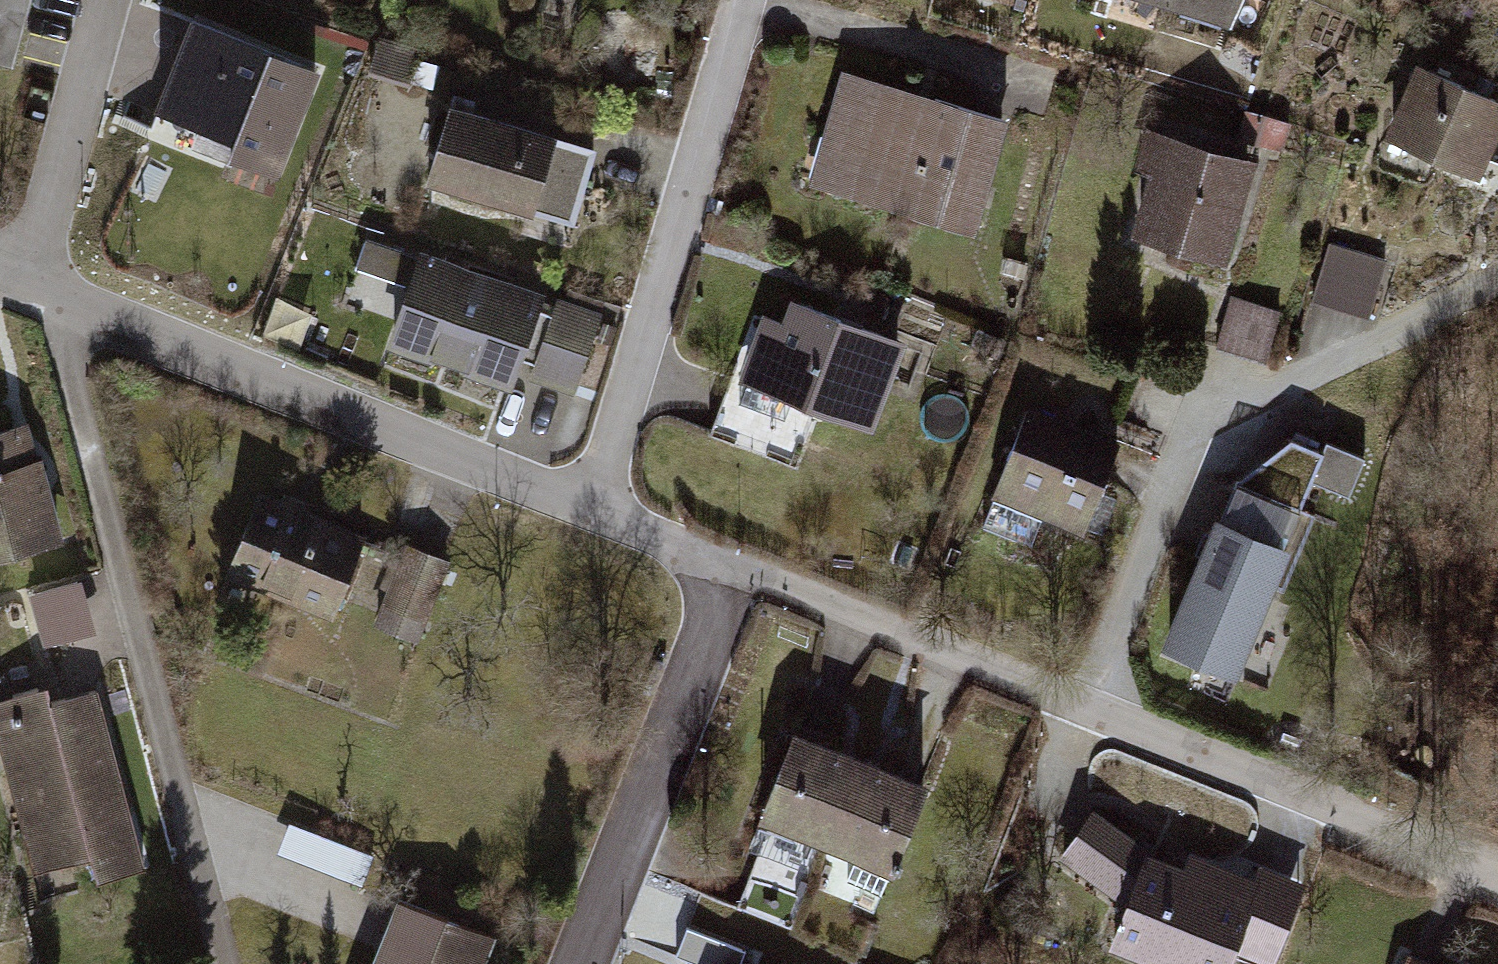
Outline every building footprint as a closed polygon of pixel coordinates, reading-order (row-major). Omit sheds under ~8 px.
[(1232,15),(1237,0),(1180,0),(1232,15)] [(337,70),(239,41),(200,172),(267,192),(273,173),(304,182),(337,70)] [(1381,134),(1493,176),(1497,162),(1497,84),(1411,52),(1381,134)] [(1036,122),(858,71),(825,183),(1003,235),(1036,122)] [(445,93),(422,161),(583,215),(606,147),(445,93)] [(1295,121),(1244,108),(1237,134),(1288,147),(1295,121)] [(1225,252),(1258,150),(1148,116),(1134,162),(1150,167),(1132,223),(1225,252)] [(1377,314),(1393,257),(1335,242),(1319,298),(1377,314)] [(625,307),(448,243),(417,330),(547,377),(558,349),(604,365),(625,307)] [(1280,309),(1227,292),(1214,336),(1267,352),(1280,309)] [(792,321),(778,315),(752,383),(893,437),(929,343),(802,295),(792,321)] [(1083,526),(1120,432),(1023,394),(986,489),(1083,526)] [(0,420),(0,553),(66,536),(34,412),(0,420)] [(1353,496),(1373,448),(1325,429),(1320,442),(1294,432),(1236,477),(1173,636),(1248,665),(1282,579),(1288,584),(1320,505),(1308,500),(1316,481),(1353,496)] [(393,543),(277,495),(249,565),(365,612),(393,543)] [(423,647),(459,563),(417,545),(381,630),(423,647)] [(51,649),(103,633),(86,579),(34,595),(51,649)] [(0,698),(0,750),(37,881),(90,866),(95,885),(150,869),(99,692),(60,703),(54,683),(0,698)] [(833,731),(797,717),(760,808),(891,861),(927,769),(897,757),(833,731)] [(1147,843),(1094,805),(1064,847),(1117,885),(1147,843)] [(296,825),(288,852),(367,876),(371,862),(330,850),(334,837),(296,825)] [(1149,846),(1109,943),(1162,963),(1224,963),(1254,889),(1149,846)] [(412,908),(390,963),(501,963),(508,946),(412,908)] [(1419,954),(1414,963),(1439,963),(1419,954)]
